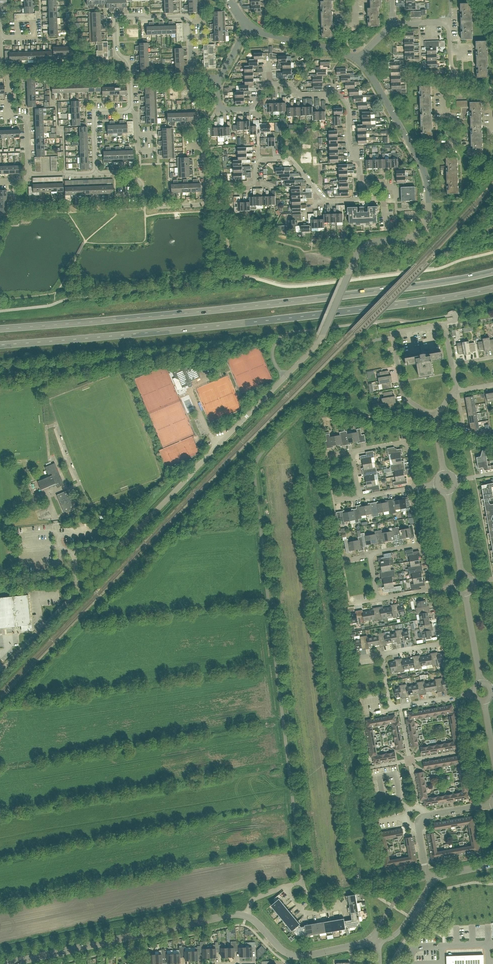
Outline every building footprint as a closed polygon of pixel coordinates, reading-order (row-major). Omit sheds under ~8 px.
[(379,8),(382,8),(382,0),(370,0),(370,6),(371,8),(379,8)] [(333,12),(332,2),(332,1),(324,2),(321,2),(321,11),(322,20),(333,19),(333,17),(333,12)] [(461,22),(472,22),(471,4),(460,4),(460,7),(461,22)] [(261,5),(252,6),(252,12),(258,12),(258,16),(266,16),(266,14),(266,11),(266,10),(261,10),(261,5)] [(379,26),(379,8),(371,8),(368,8),(368,11),(368,27),(379,26)] [(333,19),(322,20),(322,28),(322,38),(334,38),(333,27),(333,22),(333,19)] [(472,22),(461,22),(461,37),(461,40),(473,40),(472,22)] [(97,54),(108,53),(107,41),(101,42),(96,42),(96,45),(98,45),(98,51),(96,51),(97,54)] [(476,60),(488,60),(487,41),(476,42),(476,45),(476,60)] [(203,57),(215,56),(215,53),(213,53),(213,48),(214,48),(214,45),(203,45),(203,57)] [(16,61),(15,53),(9,53),(9,51),(5,51),(5,60),(9,60),(9,61),(16,61)] [(108,53),(97,54),(97,56),(98,56),(98,62),(97,62),(97,65),(108,65),(108,53)] [(279,63),(283,63),(287,63),(287,56),(277,56),(277,54),(273,54),(273,53),(270,54),(270,60),(279,59),(279,63)] [(215,56),(203,57),(204,68),(215,68),(215,65),(214,65),(213,59),(215,59),(215,56)] [(488,60),(476,60),(477,78),(488,78),(488,60)] [(292,69),(283,69),(283,73),(277,73),(278,79),(285,79),(284,75),(288,75),(288,79),(293,78),(293,73),(292,73),(292,69)] [(420,105),(432,104),(431,99),(431,97),(431,86),(420,86),(420,98),(420,105)] [(273,103),(269,104),(269,98),(263,98),(264,105),(267,105),(267,108),(264,108),(264,114),(269,114),(269,112),(274,112),(273,103)] [(470,121),(482,120),(481,117),(481,114),(481,102),(470,103),(470,108),(470,110),(470,115),(470,121)] [(421,123),(432,122),(432,117),(432,115),(432,104),(420,105),(421,115),(421,122),(421,123)] [(325,112),(334,112),(334,115),(343,115),(343,108),(339,109),(339,107),(336,107),(336,109),(328,109),(328,106),(325,106),(325,112)] [(335,131),(343,131),(343,128),(337,128),(337,126),(341,126),(341,117),(334,117),(335,131)] [(259,124),(259,120),(256,121),(256,129),(257,129),(262,129),(262,133),(264,133),(264,137),(268,137),(268,132),(271,132),(271,126),(267,126),(267,124),(264,124),(264,126),(262,126),(262,123),(259,124)] [(471,139),(482,138),(482,122),(482,120),(470,121),(471,128),(471,139)] [(217,128),(218,128),(218,125),(218,122),(215,122),(215,128),(211,128),(211,127),(208,128),(208,135),(211,135),(211,137),(218,136),(217,128)] [(432,122),(421,123),(421,134),(422,141),(433,140),(433,135),(433,133),(432,122)] [(268,132),(268,137),(269,147),(275,146),(275,149),(278,149),(278,143),(275,143),(275,138),(271,138),(271,132),(268,132)] [(482,138),(471,139),(472,156),(472,157),(483,157),(482,138)] [(391,159),(392,168),(398,168),(398,164),(400,164),(401,163),(401,161),(400,160),(398,160),(398,153),(391,153),(392,159),(391,159)] [(447,176),(458,176),(457,165),(457,160),(457,158),(446,158),(447,176)] [(281,174),(285,174),(285,171),(291,171),(291,168),(282,168),(282,166),(280,166),(280,168),(276,168),(276,175),(281,174)] [(458,176),(447,176),(447,183),(447,194),(459,194),(458,179),(458,176)] [(29,196),(39,195),(39,192),(51,192),(51,184),(45,184),(45,178),(42,178),(43,184),(32,184),(33,187),(28,187),(29,196)] [(402,201),(416,201),(415,187),(401,188),(402,198),(402,201)] [(244,202),(240,202),(240,197),(234,197),(234,204),(238,204),(238,207),(234,207),(235,213),(240,213),(240,211),(244,211),(244,202)] [(336,214),(337,223),(343,222),(343,209),(345,209),(345,205),(341,205),(341,208),(340,208),(340,214),(337,214),(336,214)] [(377,223),(377,211),(378,211),(378,207),(368,207),(368,212),(364,212),(364,207),(347,208),(348,212),(349,212),(349,224),(354,224),(354,223),(356,223),(356,226),(361,225),(361,224),(366,224),(366,225),(370,225),(370,222),(373,222),(373,224),(377,223)] [(295,226),(296,226),(296,225),(297,225),(297,222),(295,222),(295,220),(301,220),(301,214),(292,215),(293,220),(289,220),(289,229),(296,229),(295,226)] [(295,226),(296,229),(301,229),(302,232),(310,232),(310,226),(306,226),(306,224),(303,224),(303,226),(296,226),(295,226)] [(485,350),(485,352),(488,351),(486,338),(483,339),(483,341),(478,342),(479,351),(485,350)] [(469,343),(469,341),(465,342),(468,355),(471,354),(471,352),(476,351),(474,343),(469,343)] [(464,353),(464,355),(468,355),(465,342),(462,342),(462,345),(457,346),(459,354),(464,353)] [(432,361),(443,359),(442,357),(441,352),(427,354),(427,356),(426,357),(426,354),(425,354),(424,353),(423,354),(422,354),(421,354),(420,355),(421,357),(420,358),(420,355),(405,358),(407,366),(417,364),(420,378),(434,375),(432,361)] [(176,369),(172,370),(175,378),(179,379),(182,388),(188,385),(187,383),(194,379),(199,377),(197,372),(198,371),(195,366),(187,369),(186,365),(176,369)] [(388,370),(380,372),(381,377),(378,378),(379,381),(392,379),(391,375),(389,376),(388,370)] [(379,381),(379,384),(382,384),(383,389),(391,388),(391,382),(393,382),(392,379),(379,381)] [(396,399),(395,396),(393,396),(392,391),(383,393),(384,398),(382,398),(382,402),(396,399)] [(475,405),(474,396),(465,397),(467,406),(475,405)] [(394,403),(396,403),(396,399),(382,402),(383,405),(385,405),(386,410),(395,408),(394,403)] [(477,413),(475,405),(467,406),(468,415),(477,413)] [(478,422),(477,413),(468,415),(470,423),(478,422)] [(474,432),(480,431),(478,422),(470,423),(472,432),(474,432)] [(357,429),(357,432),(352,433),(354,442),(357,441),(357,443),(363,442),(360,428),(357,429)] [(347,434),(347,431),(343,432),(346,445),(351,444),(351,443),(354,442),(352,433),(347,434)] [(343,432),(340,432),(340,435),(335,436),(337,445),(340,444),(340,446),(346,445),(343,432)] [(334,447),(333,446),(337,445),(335,436),(330,437),(330,434),(326,435),(328,448),(334,447)] [(197,449),(192,438),(188,439),(192,449),(189,450),(189,452),(197,449)] [(388,451),(388,455),(391,454),(392,459),(401,458),(401,454),(402,454),(401,449),(388,451)] [(482,456),(476,457),(477,463),(487,461),(486,456),(489,456),(490,452),(482,450),(482,453),(482,456)] [(361,461),(363,461),(363,464),(372,463),(371,458),(374,457),(374,454),(360,456),(361,461)] [(393,464),(390,465),(391,468),(404,466),(404,461),(402,461),(401,458),(392,459),(393,464)] [(484,467),(485,470),(484,470),(485,470),(492,469),(492,465),(488,466),(487,461),(477,463),(478,468),(484,467)] [(64,485),(59,472),(57,467),(55,468),(54,466),(56,465),(55,463),(45,467),(48,474),(48,475),(37,480),(41,491),(59,484),(60,486),(64,485)] [(363,464),(364,468),(362,468),(363,473),(377,471),(376,467),(373,468),(372,463),(363,464)] [(391,468),(391,472),(394,471),(395,476),(404,475),(404,472),(405,471),(404,466),(391,468)] [(374,475),(377,474),(377,471),(363,473),(364,478),(366,478),(366,482),(375,480),(374,475)] [(393,482),(394,486),(407,483),(407,478),(405,478),(404,475),(395,476),(396,481),(393,482)] [(379,484),(376,485),(375,480),(366,482),(367,485),(365,485),(366,491),(380,488),(379,484)] [(482,488),(483,494),(492,492),(492,487),(492,483),(487,484),(482,485),(482,488)] [(64,512),(66,511),(75,508),(67,490),(57,495),(64,512)] [(482,499),(482,503),(489,502),(489,501),(488,498),(492,498),(492,493),(492,492),(483,494),(484,499),(482,499)] [(402,498),(403,499),(399,500),(401,509),(406,508),(406,511),(410,510),(408,497),(402,498)] [(396,500),(396,499),(390,500),(393,513),(396,513),(396,510),(401,509),(399,500),(396,500)] [(385,501),(386,502),(382,503),(384,512),(389,511),(389,514),(393,513),(390,500),(385,501)] [(379,503),(379,502),(373,503),(376,516),(379,516),(379,513),(384,512),(382,503),(379,503)] [(485,506),(486,511),(492,510),(492,504),(489,505),(489,502),(482,503),(483,506),(485,506)] [(368,504),(368,505),(365,506),(367,515),(372,514),(372,517),(376,516),(373,503),(368,504)] [(361,505),(356,506),(357,509),(359,519),(362,519),(362,516),(367,515),(365,506),(362,506),(361,505)] [(351,510),(352,511),(348,512),(350,521),(355,520),(356,523),(359,522),(359,519),(357,509),(351,510)] [(485,516),(485,520),(492,519),(492,518),(492,519),(491,516),(492,515),(492,510),(486,511),(487,516),(485,516)] [(345,525),(345,522),(350,521),(348,512),(345,512),(345,511),(339,512),(342,525),(345,525)] [(409,525),(409,528),(404,529),(406,538),(409,537),(410,539),(415,538),(413,524),(409,525)] [(390,528),(390,531),(387,532),(389,541),(392,540),(392,542),(398,541),(395,527),(390,528)] [(399,530),(399,527),(395,527),(398,541),(403,540),(403,538),(406,538),(404,529),(399,530)] [(375,543),(375,545),(381,544),(378,530),(375,531),(375,534),(370,535),(372,544),(375,543)] [(382,533),(382,530),(378,530),(381,544),(386,543),(386,541),(389,541),(387,532),(382,533)] [(369,546),(368,544),(372,544),(370,535),(365,536),(365,533),(361,533),(361,536),(362,536),(363,547),(369,546)] [(359,551),(364,550),(363,547),(362,536),(361,536),(358,537),(359,540),(354,541),(355,550),(358,549),(359,551)] [(352,552),(352,550),(355,550),(354,541),(348,542),(348,539),(344,539),(347,553),(352,552)] [(409,556),(410,561),(419,560),(419,556),(420,556),(419,551),(406,553),(406,557),(409,556)] [(379,563),(381,563),(381,566),(390,565),(394,564),(394,562),(393,559),(392,558),(392,556),(378,558),(379,563)] [(410,561),(411,566),(408,567),(409,570),(422,568),(421,563),(420,563),(419,560),(410,561)] [(381,566),(382,570),(380,570),(381,575),(395,573),(394,569),(391,570),(390,565),(381,566)] [(409,570),(409,574),(412,573),(413,578),(422,577),(422,573),(423,573),(422,568),(409,570)] [(381,575),(382,580),(384,580),(384,583),(393,582),(392,577),(395,576),(395,573),(381,575)] [(413,578),(414,583),(411,584),(412,588),(425,585),(424,580),(423,580),(422,577),(413,578)] [(384,583),(385,587),(383,587),(384,592),(402,589),(401,586),(394,587),(393,582),(384,583)] [(32,630),(31,625),(28,594),(0,597),(0,628),(21,626),(22,631),(32,630)] [(418,607),(416,608),(416,611),(429,609),(429,605),(427,606),(426,600),(417,602),(418,607)] [(400,615),(406,614),(404,604),(398,605),(398,603),(394,604),(397,617),(400,617),(400,615)] [(393,616),(393,618),(397,617),(394,604),(391,605),(391,607),(386,608),(388,617),(393,616)] [(373,608),(373,610),(368,611),(370,620),(375,619),(375,621),(379,620),(377,607),(373,608)] [(381,609),(380,607),(377,607),(379,620),(383,620),(382,618),(388,617),(386,608),(381,609)] [(417,615),(419,614),(420,620),(429,618),(428,613),(430,612),(429,609),(416,611),(417,615)] [(350,614),(352,623),(357,622),(358,624),(361,624),(359,610),(355,611),(356,613),(350,614)] [(361,624),(365,623),(365,621),(370,620),(368,611),(363,612),(363,610),(359,610),(361,624)] [(420,620),(421,625),(419,625),(419,629),(433,627),(432,623),(430,623),(429,618),(420,620)] [(433,630),(433,627),(419,629),(420,632),(419,633),(420,638),(432,636),(431,631),(433,630)] [(403,631),(402,629),(399,630),(401,643),(405,642),(404,640),(410,639),(408,630),(403,631)] [(395,630),(396,632),(390,633),(392,643),(397,642),(398,644),(401,643),(399,630),(395,630)] [(385,634),(385,632),(381,633),(384,646),(387,645),(387,643),(392,643),(390,633),(385,634)] [(378,633),(378,636),(373,636),(374,646),(380,645),(380,647),(384,646),(381,633),(378,633)] [(369,649),(369,647),(374,646),(373,636),(367,637),(367,635),(363,636),(366,649),(369,649)] [(362,648),(362,650),(366,649),(363,636),(360,637),(360,639),(355,640),(356,649),(362,648)] [(430,653),(431,655),(425,656),(427,665),(432,664),(433,666),(436,666),(434,652),(430,653)] [(438,654),(437,652),(434,652),(436,666),(440,665),(439,663),(445,662),(443,653),(438,654)] [(418,669),(422,668),(422,666),(427,665),(425,656),(420,657),(420,655),(416,656),(418,669)] [(415,667),(415,669),(418,669),(416,656),(413,656),(413,658),(408,659),(409,668),(415,667)] [(404,671),(404,669),(409,668),(408,659),(402,660),(402,658),(398,659),(401,672),(404,671)] [(397,671),(397,673),(401,672),(398,659),(395,659),(395,661),(390,662),(391,671),(397,671)] [(435,679),(435,681),(430,682),(432,691),(437,690),(437,692),(441,692),(438,678),(435,679)] [(442,680),(442,678),(438,678),(441,692),(444,691),(444,689),(449,688),(448,679),(442,680)] [(419,693),(419,695),(423,695),(421,681),(417,682),(417,684),(412,685),(414,694),(419,693)] [(427,694),(426,692),(432,691),(430,682),(425,683),(424,681),(421,681),(423,695),(427,694)] [(409,697),(408,695),(414,694),(412,685),(407,686),(407,684),(403,685),(405,698),(409,697)] [(401,696),(402,698),(405,698),(403,685),(399,685),(400,687),(394,688),(396,697),(401,696)] [(456,715),(455,712),(453,712),(452,705),(446,706),(447,713),(449,713),(450,716),(456,715)] [(439,715),(447,713),(446,706),(438,708),(439,715)] [(430,709),(431,716),(439,715),(438,708),(430,709)] [(423,711),(424,717),(431,716),(430,709),(423,711)] [(415,712),(416,719),(424,717),(423,711),(415,712)] [(415,712),(408,713),(409,720),(407,720),(407,724),(414,722),(414,719),(416,719),(415,712)] [(399,725),(399,721),(396,722),(395,715),(388,716),(390,723),(392,723),(393,726),(399,725)] [(382,725),(390,723),(388,716),(381,718),(382,725)] [(373,719),(374,726),(382,725),(381,718),(373,719)] [(366,720),(368,727),(366,727),(366,731),(372,730),(372,726),(374,726),(373,719),(366,720)] [(416,730),(414,722),(407,724),(409,731),(416,730)] [(401,733),(399,725),(393,726),(394,734),(401,733)] [(410,739),(417,738),(416,730),(409,731),(410,739)] [(402,740),(401,733),(394,734),(395,742),(402,740)] [(458,741),(460,741),(460,737),(454,738),(454,742),(452,742),(453,749),(460,748),(459,746),(458,741)] [(410,739),(411,747),(418,746),(417,738),(410,739)] [(397,749),(404,748),(402,740),(395,742),(397,749)] [(445,750),(453,749),(452,742),(444,743),(445,750)] [(436,745),(438,752),(445,750),(444,743),(436,745)] [(429,746),(430,753),(438,752),(436,745),(429,746)] [(421,747),(422,754),(430,753),(429,746),(421,747)] [(373,756),(374,761),(374,763),(380,762),(379,755),(377,755),(376,752),(370,753),(371,757),(373,756)] [(395,752),(387,753),(388,760),(396,759),(395,752)] [(387,753),(380,755),(379,755),(380,762),(388,760),(387,753)] [(462,762),(461,756),(454,757),(456,764),(458,763),(459,767),(465,766),(464,762),(462,762)] [(447,758),(448,765),(456,764),(454,757),(447,758)] [(439,760),(440,766),(448,765),(447,758),(439,760)] [(431,761),(433,768),(440,766),(439,760),(431,761)] [(424,762),(425,769),(433,768),(431,761),(424,762)] [(423,772),(416,773),(417,781),(424,780),(423,772)] [(424,780),(417,781),(419,789),(426,787),(424,780)] [(419,789),(420,796),(427,795),(426,787),(419,789)] [(461,792),(462,799),(468,798),(467,792),(469,791),(468,788),(462,789),(463,792),(461,792)] [(453,794),(454,801),(462,799),(461,792),(453,794)] [(445,795),(447,802),(454,801),(453,794),(445,795)] [(430,798),(428,798),(427,795),(420,796),(421,800),(423,799),(425,806),(431,805),(430,798)] [(438,797),(439,803),(447,802),(445,795),(438,797)] [(430,798),(431,805),(439,803),(438,797),(430,798)] [(475,826),(474,816),(465,818),(466,824),(469,823),(469,827),(475,826)] [(387,831),(378,833),(380,842),(386,841),(385,838),(388,837),(387,831)] [(470,846),(471,852),(480,851),(478,841),(472,842),(472,846),(470,846)] [(437,852),(436,848),(430,850),(432,859),(440,858),(439,852),(437,852)] [(408,863),(417,862),(415,852),(409,853),(410,857),(407,857),(408,863)] [(383,858),(384,867),(393,866),(392,860),(389,860),(389,857),(383,858)] [(282,896),(280,894),(273,899),(275,902),(271,905),(276,910),(284,903),(283,903),(279,898),(282,896)] [(357,903),(355,894),(346,896),(346,899),(347,901),(349,901),(349,904),(357,903)] [(284,904),(284,903),(276,910),(280,915),(288,909),(284,904)] [(348,910),(349,913),(351,913),(358,911),(357,903),(349,904),(350,907),(348,907),(348,910)] [(292,913),(288,909),(280,915),(284,920),(292,913)] [(360,921),(358,911),(351,913),(352,919),(353,922),(360,921)] [(292,914),(293,913),(292,913),(284,920),(288,925),(296,919),(292,914)] [(344,918),(337,919),(339,929),(346,928),(344,921),(345,921),(344,918)] [(300,924),(296,919),(288,925),(293,930),(299,925),(300,925),(300,924)] [(331,920),(333,930),(339,929),(337,919),(331,920)] [(346,928),(360,925),(360,921),(353,922),(352,919),(345,921),(344,921),(346,928)] [(331,920),(324,921),(326,931),(333,930),(331,920)] [(318,922),(320,932),(326,931),(324,921),(318,922)] [(318,922),(318,923),(311,924),(313,933),(320,932),(318,922)] [(311,924),(305,925),(305,926),(307,935),(313,933),(311,924)] [(293,930),(298,936),(307,935),(305,926),(301,927),(300,925),(299,925),(293,930)] [(203,951),(203,958),(209,957),(209,948),(205,948),(205,941),(200,942),(200,946),(200,951),(203,951)] [(227,957),(234,956),(233,950),(236,950),(236,944),(236,941),(231,942),(231,948),(227,948),(227,957)] [(209,948),(209,957),(216,957),(215,951),(218,951),(218,944),(218,942),(215,942),(215,945),(213,945),(213,948),(209,948)] [(245,942),(245,947),(245,956),(252,956),(252,949),(255,949),(255,942),(245,942)] [(218,944),(218,951),(221,951),(221,957),(227,957),(227,948),(223,948),(223,944),(218,944)] [(239,946),(239,944),(236,944),(236,950),(239,950),(239,956),(245,956),(245,947),(241,947),(241,946),(239,946)] [(185,946),(182,946),(182,948),(182,954),(185,954),(185,960),(191,960),(191,951),(185,951),(185,946)] [(197,953),(200,953),(200,951),(200,946),(197,946),(197,947),(195,947),(195,951),(191,951),(191,960),(198,960),(197,953)] [(173,963),(180,962),(179,954),(182,954),(182,948),(179,948),(179,953),(173,954),(173,963)] [(161,957),(164,957),(164,950),(164,949),(161,949),(161,950),(160,950),(159,951),(159,954),(155,954),(155,963),(158,963),(159,963),(161,963),(161,957)] [(167,950),(164,950),(164,957),(167,956),(167,963),(168,963),(170,963),(173,963),(173,954),(167,954),(167,950)] [(149,957),(149,963),(155,963),(155,954),(151,954),(151,951),(146,951),(146,957),(149,957)] [(483,955),(447,956),(447,963),(484,963),(483,955)]
